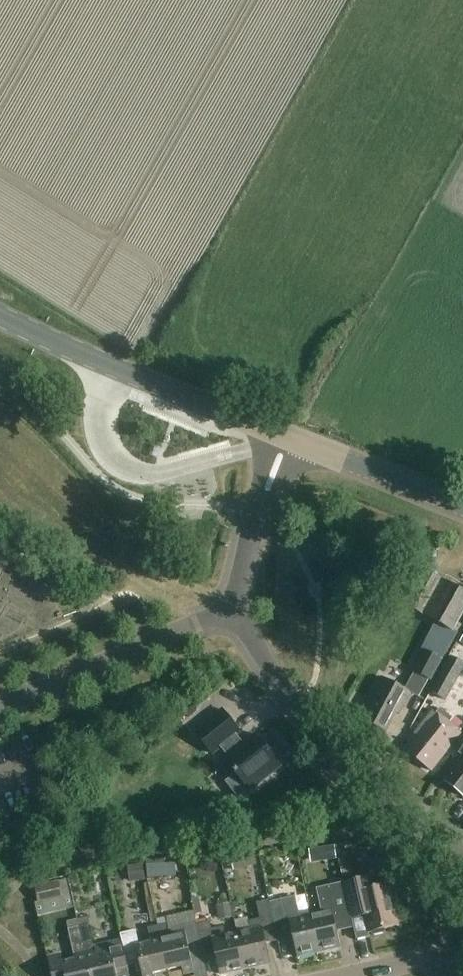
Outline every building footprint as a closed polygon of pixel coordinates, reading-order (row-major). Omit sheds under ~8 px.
[(431,683),(462,625),(462,592),(419,568),(399,604),(437,625),(412,672),(431,683)] [(445,701),(462,670),(462,664),(451,657),(430,693),(445,701)] [(405,708),(412,694),(382,678),(368,704),(369,704),(361,720),(385,732),(395,713),(400,715),(404,707),(405,708)] [(243,744),(236,735),(240,732),(222,710),(195,732),(212,754),(220,748),(227,757),(224,760),(249,792),(281,766),(255,735),(243,744)] [(446,753),(461,733),(449,724),(453,720),(440,710),(437,714),(434,712),(418,731),(423,735),(408,753),(432,771),(446,753)] [(462,796),(462,761),(446,782),(462,796)] [(334,846),(309,850),(311,862),(336,858),(334,846)] [(254,852),(242,855),(245,868),(257,865),(254,852)] [(339,865),(342,878),(343,884),(351,882),(350,876),(347,863),(339,865)] [(130,883),(145,881),(143,864),(128,866),(130,883)] [(175,864),(146,866),(147,878),(176,876),(175,864)] [(351,882),(343,884),(351,919),(364,917),(368,933),(371,933),(371,935),(374,936),(383,934),(385,931),(384,929),(398,926),(395,912),(399,911),(393,884),(389,885),(374,889),(371,877),(351,882)] [(35,887),(38,903),(62,898),(58,881),(35,887)] [(310,917),(318,953),(340,948),(336,930),(338,929),(340,926),(340,924),(351,921),(351,919),(343,884),(317,890),(322,914),(310,917)] [(269,901),(268,901),(277,941),(293,938),(297,958),(318,953),(310,917),(299,919),(294,897),(269,903),(269,901)] [(194,911),(196,910),(197,915),(202,914),(201,909),(198,898),(191,899),(194,911)] [(250,932),(237,935),(245,970),(269,964),(265,944),(277,941),(268,901),(257,903),(260,920),(248,922),(250,932)] [(233,918),(230,904),(216,907),(219,921),(233,918)] [(88,918),(78,920),(79,927),(89,925),(88,918)] [(78,920),(66,923),(68,930),(70,930),(79,927),(78,920)] [(196,925),(203,958),(216,955),(220,975),(245,970),(237,935),(225,937),(223,928),(212,930),(210,922),(196,925)] [(157,926),(167,971),(182,968),(183,972),(193,969),(191,961),(203,958),(196,925),(196,924),(168,930),(167,924),(157,926)] [(90,975),(117,975),(116,974),(128,971),(121,941),(94,947),(89,925),(79,927),(83,943),(90,975)] [(157,926),(147,929),(151,944),(136,947),(142,975),(153,975),(152,974),(167,971),(157,926)] [(83,943),(79,927),(70,930),(77,960),(62,963),(60,955),(47,957),(51,975),(90,975),(83,943)]
